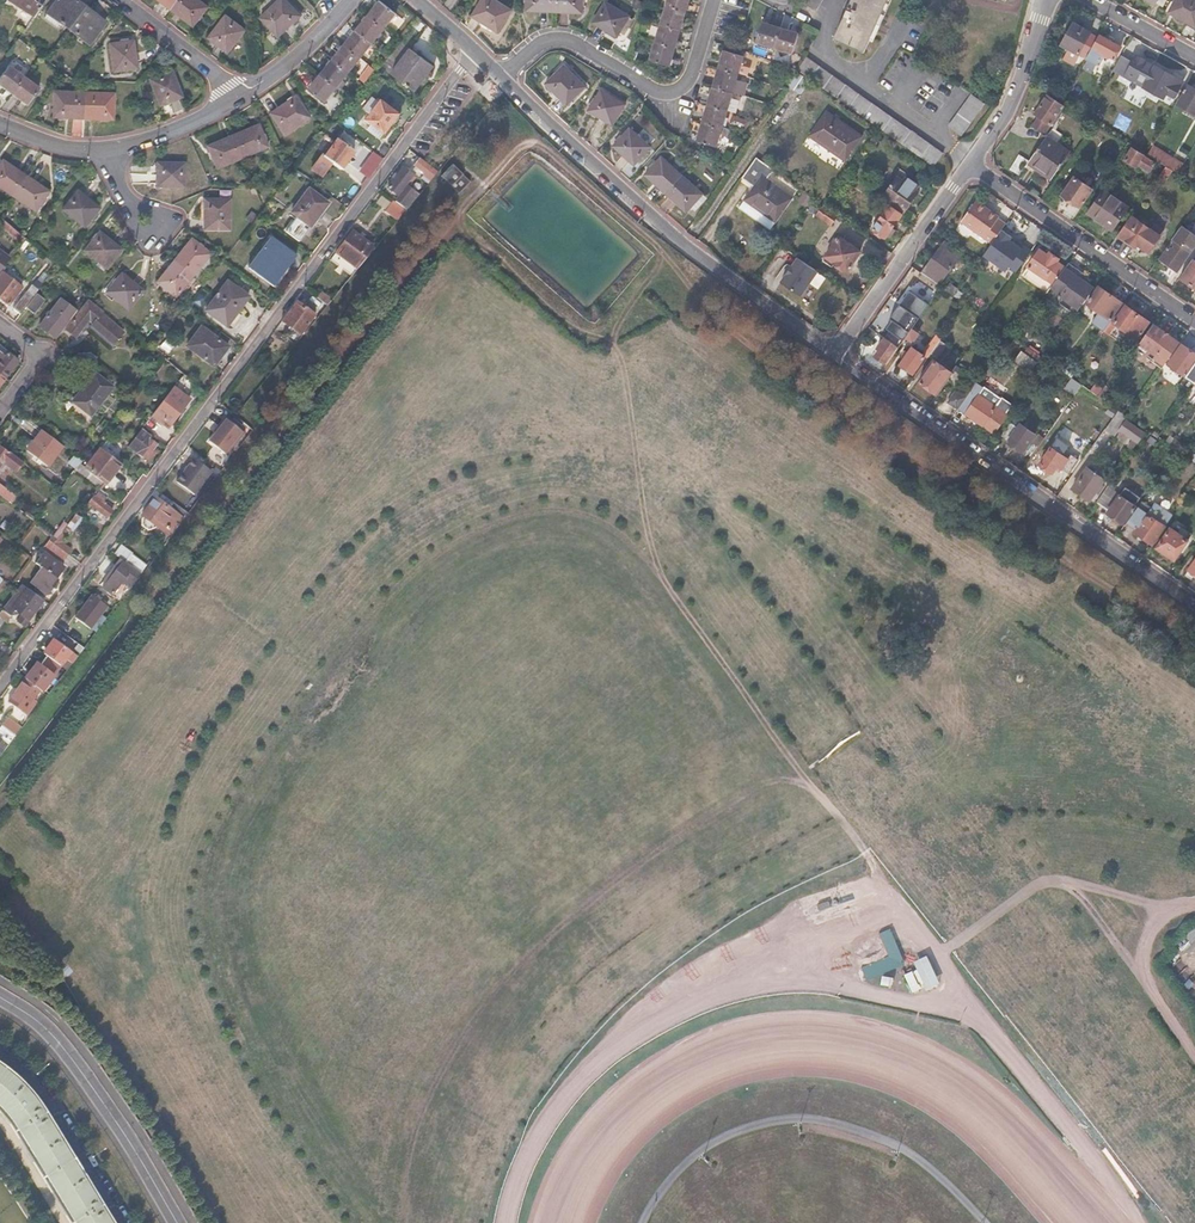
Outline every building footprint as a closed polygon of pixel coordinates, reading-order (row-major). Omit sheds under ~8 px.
[(32,18),(43,0),(7,0),(32,18)] [(46,13),(67,29),(83,7),(74,0),(56,0),(46,13)] [(170,9),(193,26),(208,7),(199,0),(159,0),(170,9)] [(260,16),(277,35),(300,15),(287,0),(279,0),(260,16)] [(494,0),(480,0),(471,16),(485,25),(497,33),(510,10),(494,0)] [(526,10),(553,11),(582,12),(582,0),(526,0),(526,10)] [(643,5),(635,0),(633,5),(641,10),(643,5)] [(665,7),(660,24),(655,42),(650,59),(670,65),(675,48),(680,30),(686,13),(689,0),(667,0),(665,7)] [(800,2),(815,10),(820,0),(801,0),(800,2)] [(835,38),(864,50),(887,0),(852,0),(835,38)] [(1194,26),(1194,25),(1194,0),(1176,0),(1169,12),(1194,26)] [(355,31),(343,46),(332,60),(320,75),(308,90),(324,102),(335,87),(347,73),(359,58),(371,43),(382,29),(395,13),(379,1),(367,16),(355,31)] [(628,15),(604,1),(592,22),(617,37),(620,31),(622,28),(626,30),(631,20),(627,18),(628,15)] [(105,23),(83,7),(67,29),(88,45),(105,23)] [(245,31),(225,16),(208,38),(228,53),(245,31)] [(1074,63),(1080,53),(1091,33),(1073,22),(1061,45),(1063,46),(1061,50),(1067,54),(1065,58),(1074,63)] [(779,28),(762,23),(756,43),(773,48),(779,28)] [(797,34),(779,28),(773,48),(790,53),(797,34)] [(1080,53),(1087,56),(1097,37),(1091,33),(1080,53)] [(1087,56),(1085,61),(1091,64),(1097,53),(1108,58),(1109,56),(1115,58),(1120,47),(1098,35),(1097,37),(1087,56)] [(132,41),(108,45),(112,73),(136,69),(132,41)] [(433,67),(409,49),(390,74),(414,92),(433,67)] [(724,50),(697,141),(717,146),(743,56),(724,50)] [(1126,77),(1145,87),(1156,67),(1137,56),(1126,77)] [(935,166),(944,153),(806,58),(797,69),(935,166)] [(561,65),(544,84),(567,104),(584,85),(561,65)] [(0,76),(0,87),(10,94),(26,105),(38,89),(22,78),(7,67),(0,76)] [(1156,67),(1145,87),(1164,98),(1167,93),(1174,97),(1182,81),(1156,67)] [(809,81),(795,71),(793,74),(786,85),(800,94),(809,81)] [(171,72),(148,81),(158,107),(181,98),(171,72)] [(1188,84),(1178,104),(1194,114),(1194,88),(1188,84)] [(623,103),(599,90),(587,111),(612,124),(623,103)] [(83,93),(53,92),(52,118),(82,120),(112,121),(112,95),(83,93)] [(948,128),(961,137),(985,106),(972,96),(948,128)] [(1043,134),(1063,107),(1047,96),(1034,113),(1040,117),(1033,127),(1043,134)] [(294,97),(269,115),(283,136),(309,119),(294,97)] [(398,112),(381,100),(367,118),(372,121),(384,131),(398,112)] [(807,134),(844,159),(861,136),(824,110),(807,134)] [(372,121),(367,127),(380,137),(384,131),(372,121)] [(257,125),(232,136),(206,148),(215,169),(241,158),(266,148),(257,125)] [(650,147),(629,128),(613,146),(634,165),(650,147)] [(1047,136),(1029,162),(1050,178),(1069,152),(1047,136)] [(353,152),(336,140),(323,158),(321,156),(311,169),(321,177),(331,163),(340,170),(353,152)] [(1175,171),(1180,174),(1184,166),(1162,152),(1166,145),(1157,140),(1149,155),(1153,157),(1159,161),(1168,167),(1175,171)] [(1144,152),(1135,146),(1126,161),(1136,168),(1139,165),(1151,173),(1158,164),(1152,160),(1153,157),(1149,155),(1144,152)] [(661,156),(645,174),(686,212),(703,194),(661,156)] [(753,185),(743,199),(775,222),(792,197),(765,178),(773,168),(762,160),(755,156),(746,170),(741,177),(753,185)] [(418,157),(413,165),(423,174),(421,178),(428,183),(437,172),(418,157)] [(0,162),(0,190),(10,196),(33,212),(46,193),(23,177),(0,161),(0,162)] [(1150,174),(1158,180),(1160,177),(1168,167),(1159,161),(1158,164),(1151,173),(1150,174)] [(184,164),(155,164),(156,188),(184,188),(184,164)] [(452,165),(441,176),(451,186),(446,191),(452,197),(457,192),(459,194),(470,182),(452,165)] [(1166,181),(1175,171),(1168,167),(1160,177),(1166,181)] [(403,168),(388,189),(399,197),(395,202),(406,210),(418,195),(406,185),(413,175),(403,168)] [(904,211),(916,192),(896,176),(883,196),(904,211)] [(1078,206),(1091,188),(1073,176),(1061,194),(1078,206)] [(327,204),(309,190),(291,213),(297,217),(285,232),(298,241),(327,204)] [(97,210),(75,191),(61,210),(83,228),(97,210)] [(1112,230),(1127,207),(1104,191),(1088,214),(1112,230)] [(812,198),(804,192),(799,200),(807,205),(812,198)] [(743,199),(737,207),(770,229),(775,222),(743,199)] [(227,200),(203,200),(203,231),(227,231),(227,200)] [(403,210),(392,201),(384,212),(395,220),(403,210)] [(990,244),(1003,225),(995,219),(996,218),(975,202),(959,222),(990,244)] [(901,213),(889,204),(873,228),(884,236),(901,213)] [(830,223),(835,215),(823,206),(818,214),(830,223)] [(1132,216),(1119,234),(1136,247),(1137,245),(1149,252),(1160,236),(1132,216)] [(382,236),(372,229),(367,235),(377,242),(382,236)] [(120,250),(98,232),(82,252),(105,270),(120,250)] [(373,248),(352,232),(336,254),(356,270),(373,248)] [(15,233),(11,238),(19,246),(24,241),(15,233)] [(1173,239),(1160,259),(1176,270),(1194,243),(1194,242),(1185,235),(1180,243),(1173,239)] [(846,270),(859,251),(839,236),(826,256),(846,270)] [(1027,255),(1037,242),(1030,236),(1020,250),(1027,255)] [(296,256),(271,237),(247,268),(273,287),(296,256)] [(209,255),(191,240),(173,261),(156,283),(175,298),(192,276),(193,275),(199,267),(209,255)] [(939,249),(921,275),(938,286),(961,254),(946,243),(941,250),(939,249)] [(984,271),(997,280),(1014,253),(1002,245),(984,271)] [(1053,284),(1064,268),(1056,263),(1057,261),(1055,260),(1056,256),(1054,254),(1050,253),(1047,254),(1040,248),(1027,265),(1053,284)] [(9,259),(0,253),(0,270),(9,259)] [(1180,277),(1194,288),(1194,256),(1180,277)] [(797,257),(780,282),(800,296),(818,272),(797,257)] [(1078,310),(1095,286),(1086,280),(1075,273),(1078,269),(1068,262),(1064,268),(1053,284),(1051,287),(1059,293),(1059,296),(1077,309),(1078,310)] [(205,271),(199,267),(193,275),(199,279),(205,271)] [(1075,273),(1086,280),(1084,273),(1078,269),(1075,273)] [(0,274),(0,300),(7,305),(20,288),(1,273),(0,274)] [(142,291),(120,274),(105,293),(127,310),(142,291)] [(248,297),(227,281),(205,310),(226,327),(248,297)] [(953,296),(957,290),(948,284),(944,290),(953,296)] [(1091,324),(1102,332),(1121,304),(1111,297),(1112,296),(1097,286),(1086,303),(1099,313),(1091,324)] [(26,294),(24,293),(12,309),(19,314),(37,291),(31,287),(26,294)] [(963,295),(957,290),(953,296),(959,301),(963,295)] [(1070,311),(1077,309),(1059,296),(1059,303),(1070,311)] [(317,298),(312,304),(322,312),(326,306),(317,298)] [(75,311),(60,299),(38,327),(53,338),(75,311)] [(124,330),(87,301),(64,331),(75,339),(89,321),(93,324),(92,327),(113,343),(124,330)] [(315,316),(295,301),(280,321),(300,336),(315,316)] [(1137,340),(1149,323),(1122,303),(1121,304),(1102,332),(1107,335),(1114,325),(1137,340)] [(911,329),(914,324),(901,314),(896,321),(899,324),(896,329),(905,336),(911,329)] [(1166,361),(1179,342),(1152,324),(1139,342),(1140,344),(1138,346),(1146,352),(1148,349),(1166,361)] [(227,347),(201,328),(187,347),(213,366),(227,347)] [(905,336),(904,338),(910,342),(916,333),(911,329),(905,336)] [(939,341),(940,338),(936,334),(922,354),(911,347),(899,364),(912,374),(924,356),(927,358),(931,352),(939,341)] [(875,355),(886,364),(898,347),(884,337),(876,348),(879,350),(875,355)] [(944,345),(939,341),(931,352),(936,356),(944,345)] [(1182,344),(1168,363),(1194,383),(1194,382),(1194,353),(1182,344)] [(1013,360),(1028,370),(1035,361),(1021,351),(1013,360)] [(0,353),(0,375),(4,378),(17,361),(7,353),(5,356),(0,353)] [(89,353),(75,353),(75,364),(93,363),(94,363),(94,357),(89,353)] [(917,381),(936,394),(950,373),(932,360),(917,381)] [(82,388),(83,389),(73,403),(90,417),(113,387),(93,373),(82,388)] [(957,408),(994,434),(1008,415),(978,394),(981,390),(973,384),(964,397),(957,408)] [(190,400),(173,387),(152,416),(169,428),(190,400)] [(946,401),(957,408),(964,397),(954,390),(946,401)] [(226,409),(219,404),(214,411),(220,416),(226,409)] [(250,417),(241,410),(236,417),(244,424),(250,417)] [(1117,411),(1106,426),(1114,431),(1125,416),(1117,411)] [(225,417),(213,432),(215,433),(209,442),(226,456),(244,433),(239,429),(240,428),(225,417)] [(1137,426),(1138,425),(1134,423),(1133,425),(1126,420),(1119,430),(1126,435),(1121,442),(1131,449),(1144,430),(1137,426)] [(1007,442),(1022,452),(1035,434),(1020,424),(1018,427),(1010,421),(1001,435),(1009,441),(1007,442)] [(152,437),(141,429),(129,446),(149,462),(156,454),(153,452),(158,445),(150,439),(152,437)] [(62,446),(42,431),(27,450),(47,466),(62,446)] [(1165,444),(1176,451),(1180,444),(1170,436),(1165,444)] [(1070,453),(1067,458),(1051,447),(1040,464),(1052,473),(1058,466),(1069,474),(1079,460),(1070,453)] [(0,449),(0,464),(2,462),(15,472),(22,462),(9,452),(8,454),(0,449)] [(113,459),(100,450),(85,469),(78,464),(77,465),(74,469),(96,486),(101,490),(120,465),(113,459)] [(211,472),(193,458),(176,481),(194,495),(211,472)] [(77,465),(69,460),(65,466),(72,472),(74,469),(77,465)] [(72,472),(65,466),(58,475),(65,481),(72,472)] [(1104,479),(1086,467),(1072,488),(1089,500),(1104,479)] [(1108,487),(1097,502),(1109,510),(1107,513),(1122,523),(1140,497),(1125,487),(1119,495),(1108,487)] [(13,494),(7,489),(2,497),(8,501),(13,494)] [(93,496),(88,503),(107,518),(113,511),(103,503),(106,499),(98,493),(95,498),(93,496)] [(177,514),(157,498),(143,515),(144,517),(141,520),(142,525),(147,530),(153,528),(155,526),(163,532),(177,514)] [(1142,501),(1129,520),(1139,526),(1135,532),(1152,543),(1172,514),(1155,502),(1152,507),(1142,501)] [(1188,542),(1169,529),(1157,547),(1175,559),(1188,542)] [(56,539),(52,543),(67,554),(70,549),(62,543),(67,536),(61,532),(56,539)] [(36,564),(41,567),(29,582),(46,595),(57,580),(56,579),(64,569),(50,558),(53,554),(62,561),(67,554),(52,543),(50,541),(41,552),(44,554),(36,564)] [(14,547),(9,543),(4,550),(9,554),(14,547)] [(132,555),(126,562),(141,574),(147,566),(132,555)] [(139,576),(123,563),(102,588),(110,595),(121,582),(129,588),(139,576)] [(21,583),(16,589),(0,610),(10,617),(15,610),(23,615),(17,623),(23,627),(42,600),(21,583)] [(92,595),(75,618),(89,629),(106,606),(92,595)] [(0,610),(0,619),(6,623),(10,617),(0,610)] [(70,625),(64,634),(83,649),(90,640),(70,625)] [(55,639),(44,654),(55,662),(60,666),(72,651),(55,639)] [(60,666),(55,662),(49,669),(61,678),(66,671),(60,666)] [(53,676),(36,664),(25,679),(40,691),(41,692),(53,676)] [(40,691),(25,679),(8,701),(26,716),(35,704),(32,702),(40,691)] [(6,718),(1,725),(16,736),(21,729),(6,718)] [(0,724),(0,757),(16,736),(1,725),(0,724)] [(861,967),(866,981),(905,967),(891,930),(879,934),(888,958),(861,967)] [(7,1134),(61,1222),(98,1222),(29,1110),(22,1100),(15,1091),(7,1082),(0,1076),(0,1124),(7,1134)]
